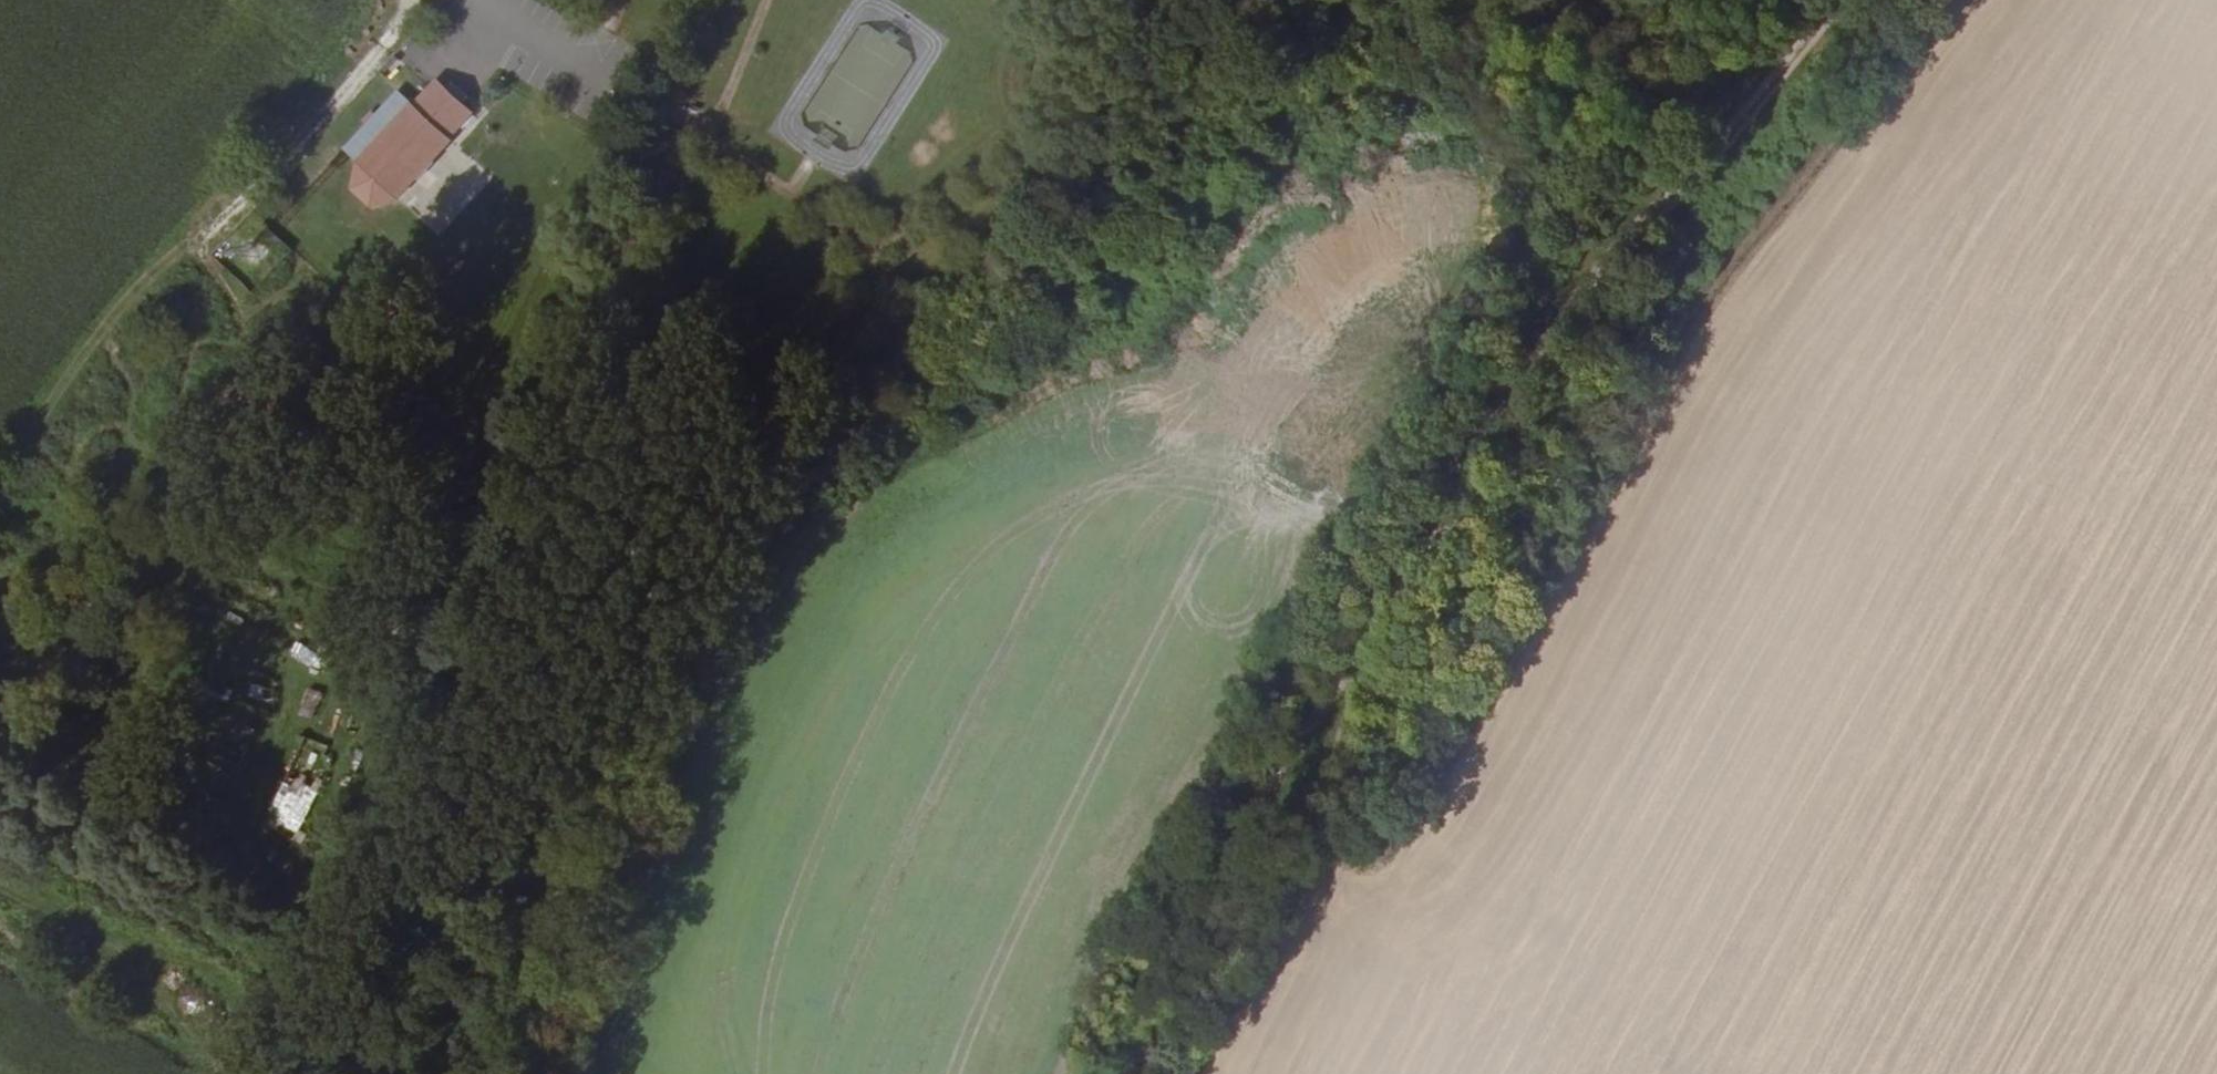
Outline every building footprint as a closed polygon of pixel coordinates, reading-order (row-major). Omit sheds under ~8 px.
[(445,124),(469,101),(460,89),(465,84),(453,70),(447,76),(437,64),(414,84),(411,82),(395,96),(382,85),(355,107),(367,121),(351,136),(342,164),(361,184),(390,177),(410,159),(447,126),(445,124)] [(297,838),(315,791),(280,778),(262,825),(297,838)]
